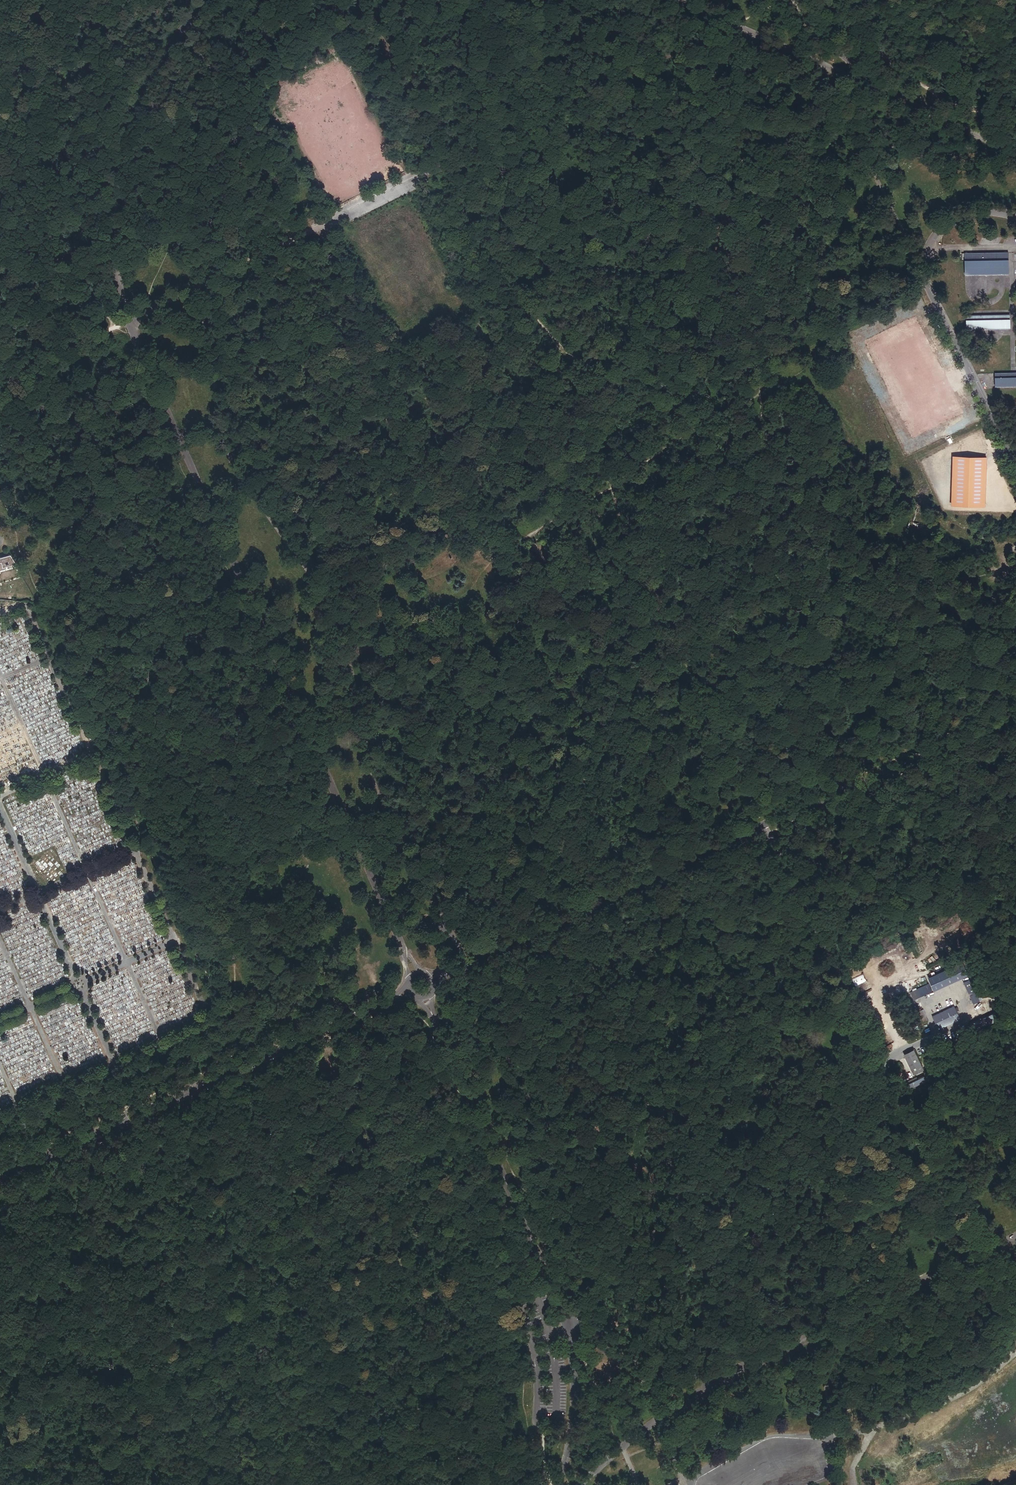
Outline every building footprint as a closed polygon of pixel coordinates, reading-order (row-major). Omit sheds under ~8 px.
[(336,239),(330,242),(334,250),(340,247),(336,239)] [(1008,253),(965,254),(965,275),(1009,274),(1008,253)] [(1009,315),(964,317),(965,329),(1010,328),(1009,315)] [(995,373),(995,387),(1015,386),(1015,372),(995,373)] [(985,459),(952,457),(951,482),(950,505),(983,507),(985,459)] [(6,570),(5,567),(15,564),(10,555),(0,558),(0,571),(6,570)] [(40,862),(34,864),(39,876),(45,873),(40,862)] [(42,881),(44,885),(62,877),(60,872),(42,881)] [(963,962),(929,978),(934,989),(969,974),(963,962)] [(973,989),(970,982),(969,979),(963,982),(972,1003),(978,1000),(973,989)] [(930,983),(911,992),(914,999),(933,990),(930,983)] [(953,1006),(932,1016),(938,1029),(959,1019),(953,1006)] [(998,1011),(967,1026),(970,1034),(1002,1019),(998,1011)] [(924,1070),(914,1051),(904,1056),(914,1075),(924,1070)] [(924,1076),(905,1086),(907,1090),(927,1081),(924,1076)]
